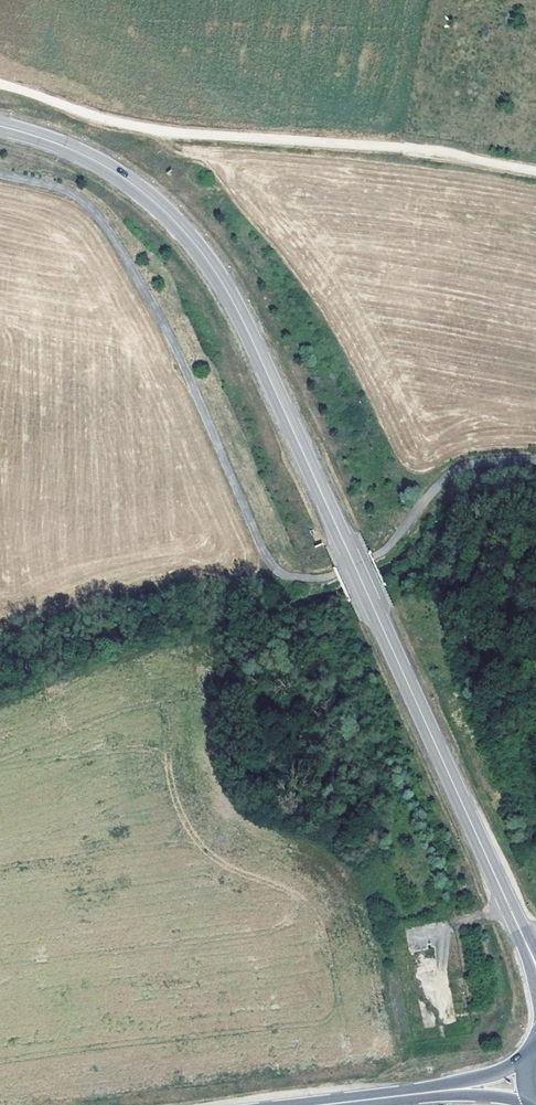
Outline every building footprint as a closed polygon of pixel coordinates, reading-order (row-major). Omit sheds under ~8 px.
[(407,931),(409,951),(425,950),(424,930),(407,931)]
